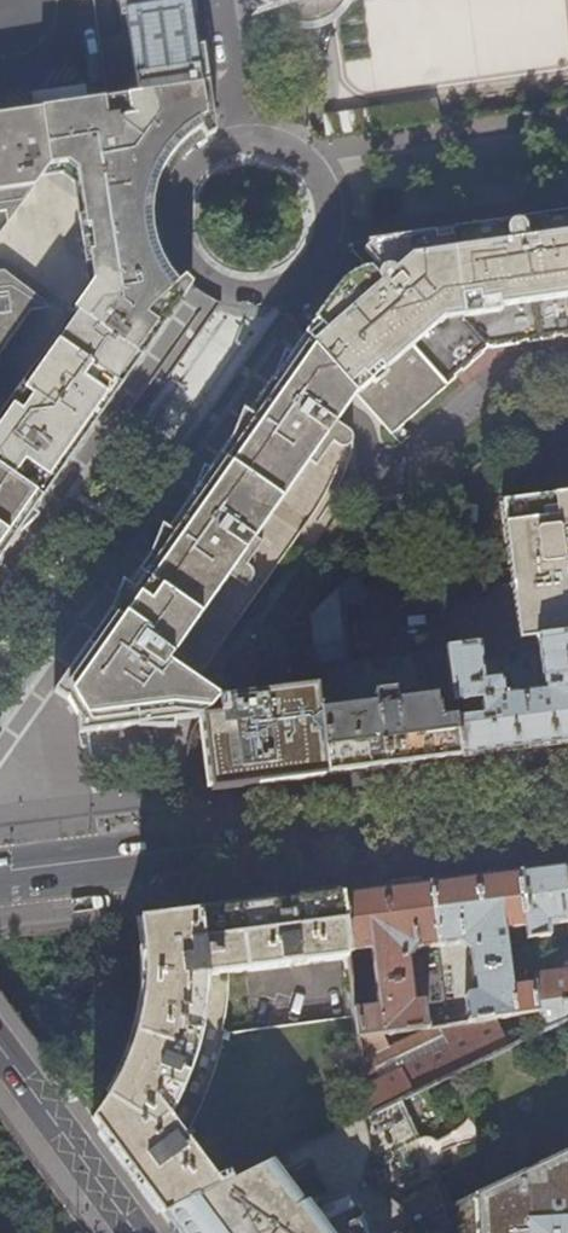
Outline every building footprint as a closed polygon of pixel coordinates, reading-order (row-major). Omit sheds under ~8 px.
[(137,95),(208,85),(196,0),(124,0),(137,95)] [(258,10),(266,8),(270,14),(278,21),(284,26),(291,29),(299,30),(308,31),(316,30),(326,28),(334,24),(342,18),(348,11),(351,6),(354,0),(256,0),(258,10)] [(29,104),(83,97),(81,82),(27,89),(29,104)] [(168,316),(185,295),(172,280),(165,269),(161,260),(158,252),(155,243),(154,239),(153,234),(152,226),(151,212),(151,204),(153,195),(158,179),(165,165),(169,158),(175,150),(188,138),(200,129),(213,122),(212,116),(208,85),(137,95),(107,100),(41,109),(24,111),(0,115),(0,192),(31,187),(50,166),(68,164),(77,171),(84,217),(79,218),(88,281),(70,307),(75,311),(0,415),(0,469),(42,498),(73,454),(143,354),(169,317),(168,316)] [(32,192),(31,187),(0,192),(0,235),(32,192)] [(288,311),(284,313),(294,324),(303,334),(357,396),(392,436),(485,354),(485,352),(490,347),(492,349),(567,338),(567,213),(349,245),(344,258),(341,265),(334,276),(325,287),(316,296),(305,303),(296,308),(288,311)] [(30,311),(48,309),(47,303),(4,271),(0,271),(0,354),(30,311)] [(281,366),(281,368),(261,397),(180,513),(105,619),(54,692),(66,700),(67,699),(78,718),(79,734),(86,733),(123,729),(172,723),(202,720),(218,700),(220,700),(221,698),(178,669),(185,660),(176,653),(231,575),(248,587),(253,580),(254,578),(254,575),(253,573),(252,571),(251,569),(247,566),(264,543),(257,538),(311,462),(319,466),(335,443),(344,448),(347,448),(349,448),(351,447),(354,444),(355,442),(356,440),(355,438),(354,434),(352,433),(338,423),(357,396),(303,334),(281,366)] [(15,371),(8,367),(0,378),(0,387),(0,390),(15,371)] [(42,498),(0,469),(0,558),(42,498)] [(501,504),(513,592),(439,601),(445,650),(445,651),(478,646),(535,639),(567,635),(567,603),(564,572),(567,572),(567,495),(501,504)] [(454,720),(452,705),(445,651),(445,650),(345,664),(339,605),(361,603),(358,564),(308,613),(317,688),(326,775),(388,767),(459,758),(454,720)] [(535,639),(542,691),(510,694),(507,677),(483,680),(478,646),(445,651),(452,705),(478,701),(480,717),(454,720),(459,758),(524,750),(567,745),(567,678),(565,650),(567,650),(567,635),(535,639)] [(317,688),(220,701),(222,716),(205,719),(205,721),(214,789),(266,783),(326,775),(317,688)] [(557,868),(518,873),(525,926),(529,951),(551,948),(550,934),(548,934),(547,924),(567,921),(567,867),(557,868)] [(525,926),(518,873),(486,877),(428,884),(437,946),(460,943),(469,951),(475,993),(466,995),(467,1011),(447,1014),(449,1025),(496,1018),(537,1012),(533,984),(511,986),(504,930),(525,926)] [(339,896),(347,953),(370,950),(378,1007),(354,1010),(355,1019),(369,1116),(401,1101),(540,1035),(539,1025),(506,1039),(496,1018),(449,1025),(447,1014),(427,1017),(424,1001),(416,1002),(410,959),(417,948),(437,946),(428,884),(351,894),(339,896)] [(347,953),(339,896),(329,897),(309,899),(211,912),(151,920),(140,921),(143,935),(144,946),(147,967),(147,977),(146,997),(145,1010),(142,1021),(139,1036),(131,1062),(125,1073),(119,1085),(112,1096),(105,1106),(97,1115),(92,1120),(163,1215),(369,1116),(355,1019),(227,1034),(223,1031),(227,1004),(228,990),(228,973),(347,959),(347,953)] [(532,976),(533,984),(537,1012),(539,1025),(540,1035),(567,1021),(567,971),(532,976)] [(436,1172),(439,1168),(441,1163),(443,1158),(433,1137),(427,1136),(418,1135),(401,1101),(369,1116),(163,1215),(173,1229),(176,1232),(400,1232),(413,1226),(444,1211),(453,1207),(436,1172)] [(476,1196),(478,1232),(567,1232),(567,1151),(476,1196)] [(444,1211),(413,1226),(417,1232),(453,1232),(455,1232),(444,1211)]
